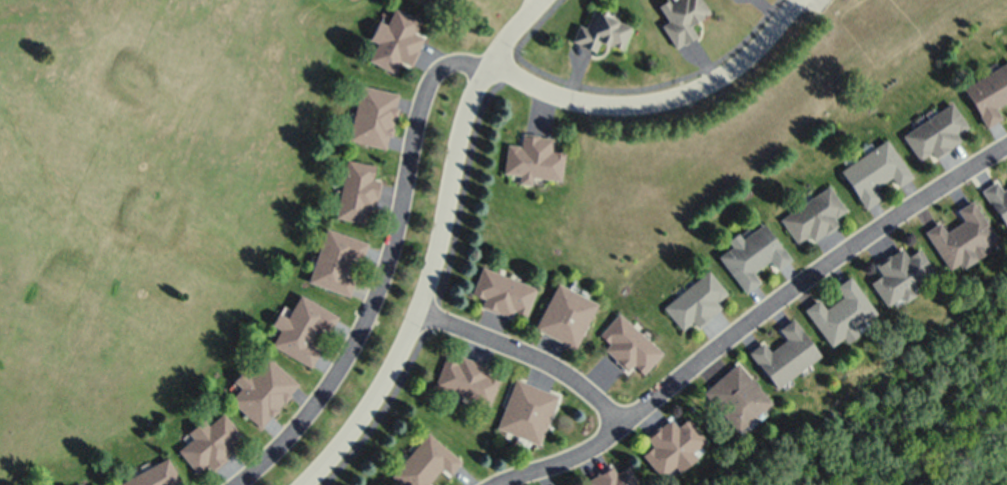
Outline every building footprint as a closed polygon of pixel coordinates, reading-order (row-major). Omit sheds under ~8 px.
[(696,36),(689,23),(708,12),(701,0),(668,0),(658,6),(667,21),(661,24),(674,48),(696,36)] [(419,19),(387,6),(373,41),(376,42),(367,61),(393,72),(398,60),(410,65),(422,36),(414,33),(419,19)] [(629,25),(590,10),(584,27),(577,24),(570,41),(594,50),(598,40),(620,48),(629,25)] [(962,86),(984,126),(999,117),(993,106),(1006,98),(1006,61),(962,86)] [(347,141),(387,148),(397,92),(358,85),(347,141)] [(965,126),(950,102),(901,133),(917,159),(929,152),(932,158),(959,141),(954,133),(965,126)] [(523,135),(521,147),(505,145),(502,174),(519,176),(518,184),(532,186),(533,175),(564,179),(567,154),(551,152),(552,139),(523,135)] [(839,168),(863,208),(879,198),(872,187),(889,177),(895,186),(910,176),(886,138),(839,168)] [(335,217),(363,221),(365,209),(374,210),(379,179),(371,177),(374,164),(345,159),(335,217)] [(1004,227),(1006,225),(1006,185),(1000,189),(994,179),(980,187),(1004,227)] [(810,242),(839,225),(834,216),(844,210),(830,186),(779,215),(795,243),(807,236),(810,242)] [(946,269),(959,262),(961,264),(997,243),(971,198),(955,208),(962,220),(944,230),(938,220),(923,229),(946,269)] [(775,269),(789,259),(764,223),(718,254),(744,292),(759,281),(752,271),(769,260),(775,269)] [(367,240),(324,227),(308,282),(349,294),(354,278),(344,275),(350,256),(361,259),(367,240)] [(918,248),(906,255),(899,246),(871,263),(879,275),(869,280),(885,306),(935,275),(918,248)] [(536,286),(480,266),(471,293),(482,297),(479,306),(511,317),(514,310),(525,314),(536,286)] [(726,293),(709,270),(662,305),(680,330),(691,322),(695,327),(720,308),(715,301),(726,293)] [(803,307),(828,344),(875,313),(849,274),(833,285),(840,296),(823,307),(817,298),(803,307)] [(575,348),(597,301),(555,282),(534,329),(575,348)] [(270,343),(311,365),(319,348),(309,343),(319,325),(329,330),(337,314),(298,293),(286,316),(277,311),(270,325),(278,328),(270,343)] [(609,343),(604,349),(626,370),(631,364),(641,374),(661,351),(618,312),(598,334),(609,343)] [(768,350),(761,340),(748,350),(772,387),(818,356),(792,317),(777,327),(785,338),(768,350)] [(228,400),(261,426),(297,381),(265,355),(248,376),(240,370),(233,379),(240,385),(228,400)] [(489,404),(498,377),(487,374),(490,364),(460,355),(458,362),(443,357),(433,386),(489,404)] [(700,390),(734,432),(770,402),(736,361),(700,390)] [(541,442),(556,391),(511,378),(497,429),(541,442)] [(235,449),(230,442),(240,434),(222,411),(206,424),(204,421),(174,445),(195,472),(206,464),(210,469),(235,449)] [(694,457),(689,450),(703,441),(687,416),(674,425),(669,417),(643,435),(650,446),(641,452),(659,480),(694,457)] [(427,482),(440,468),(448,474),(460,460),(426,431),(389,475),(402,484),(430,484),(427,482)] [(179,483),(169,458),(115,481),(117,484),(176,484),(179,483)] [(627,464),(613,471),(610,464),(581,478),(584,484),(637,484),(627,464)]
